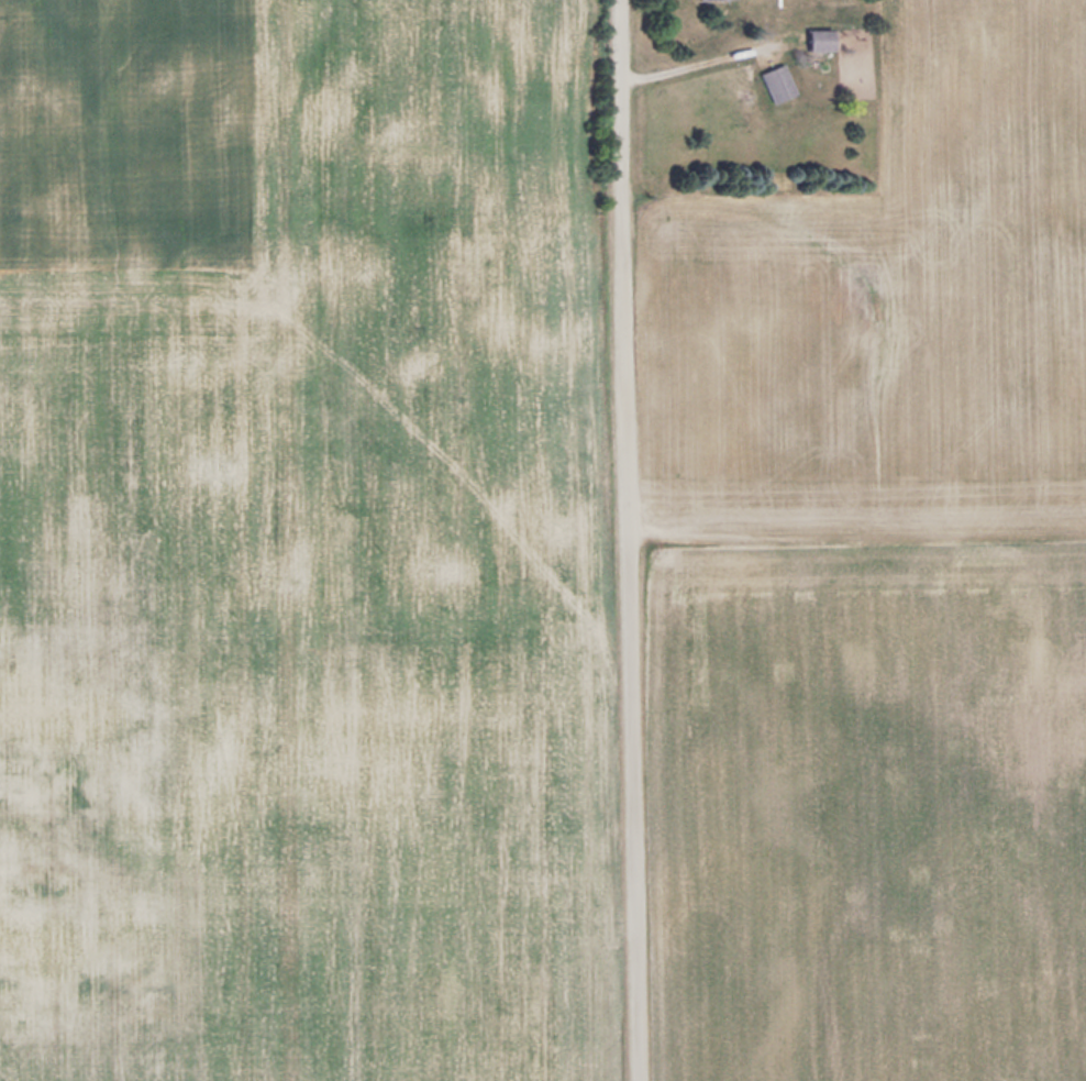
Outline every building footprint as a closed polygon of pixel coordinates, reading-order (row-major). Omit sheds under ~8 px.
[(831,49),(831,28),(799,28),(799,49),(831,49)] [(764,101),(788,92),(778,62),(753,71),(764,101)]
